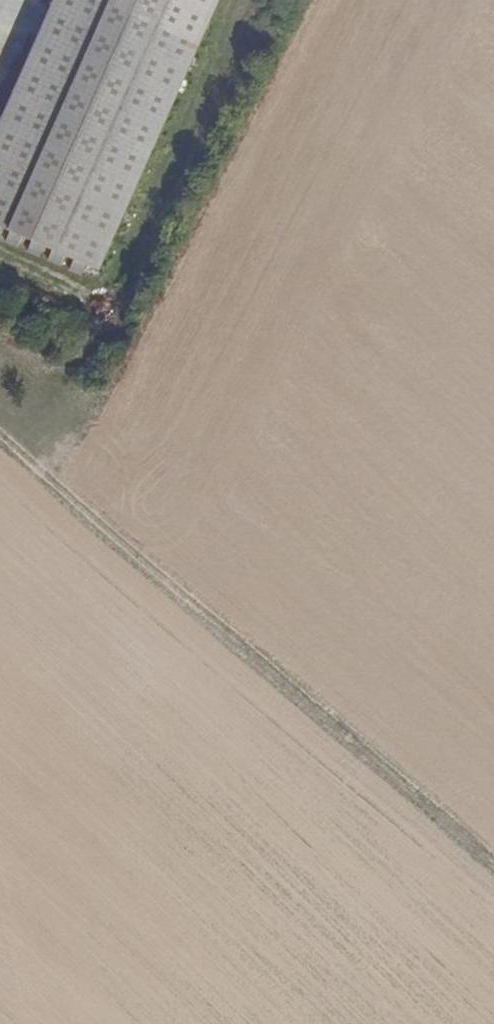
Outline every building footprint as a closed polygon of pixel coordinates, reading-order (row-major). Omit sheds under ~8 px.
[(0,138),(0,222),(100,267),(219,0),(58,0),(0,138)]
